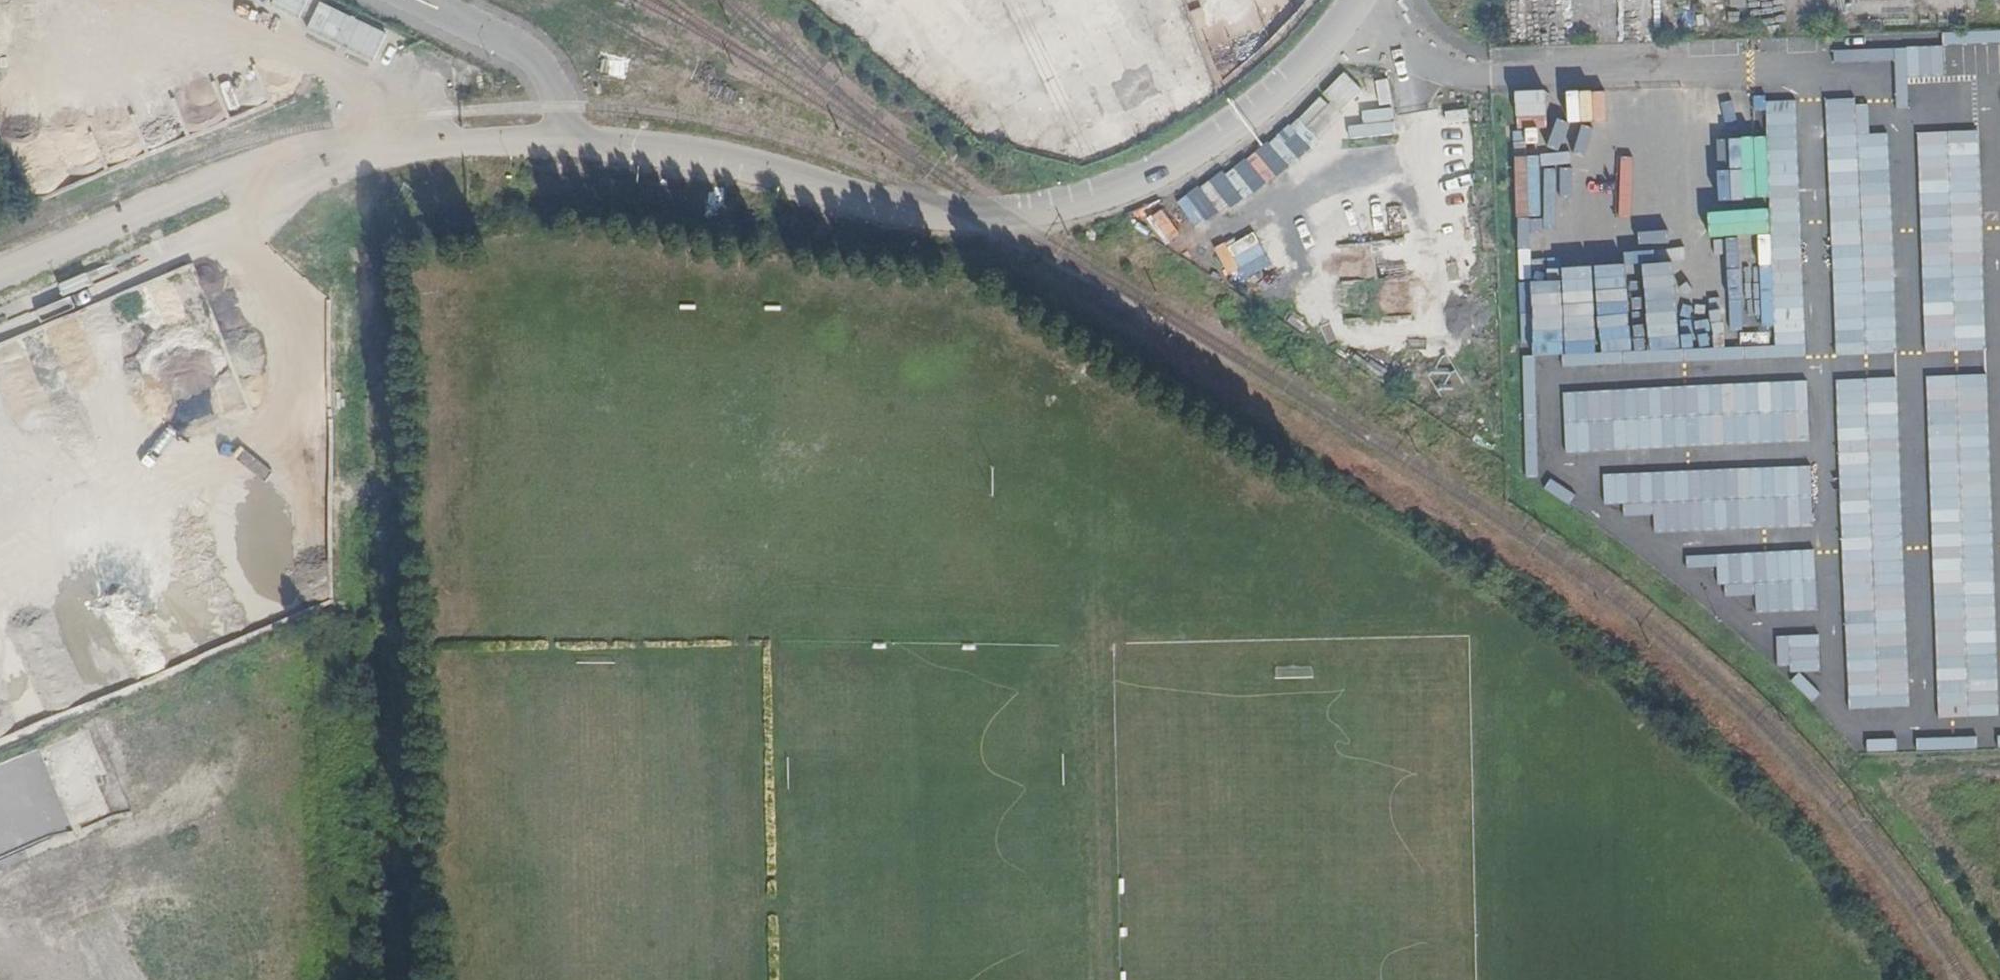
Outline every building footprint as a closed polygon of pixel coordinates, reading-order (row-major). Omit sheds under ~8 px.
[(377,61),(390,33),(321,1),(308,29),(377,61)] [(1247,204),(1367,94),(1347,73),(1220,189),(1224,193),(1230,187),(1247,204)] [(1228,244),(1218,250),(1231,273),(1241,268),(1228,244)]
